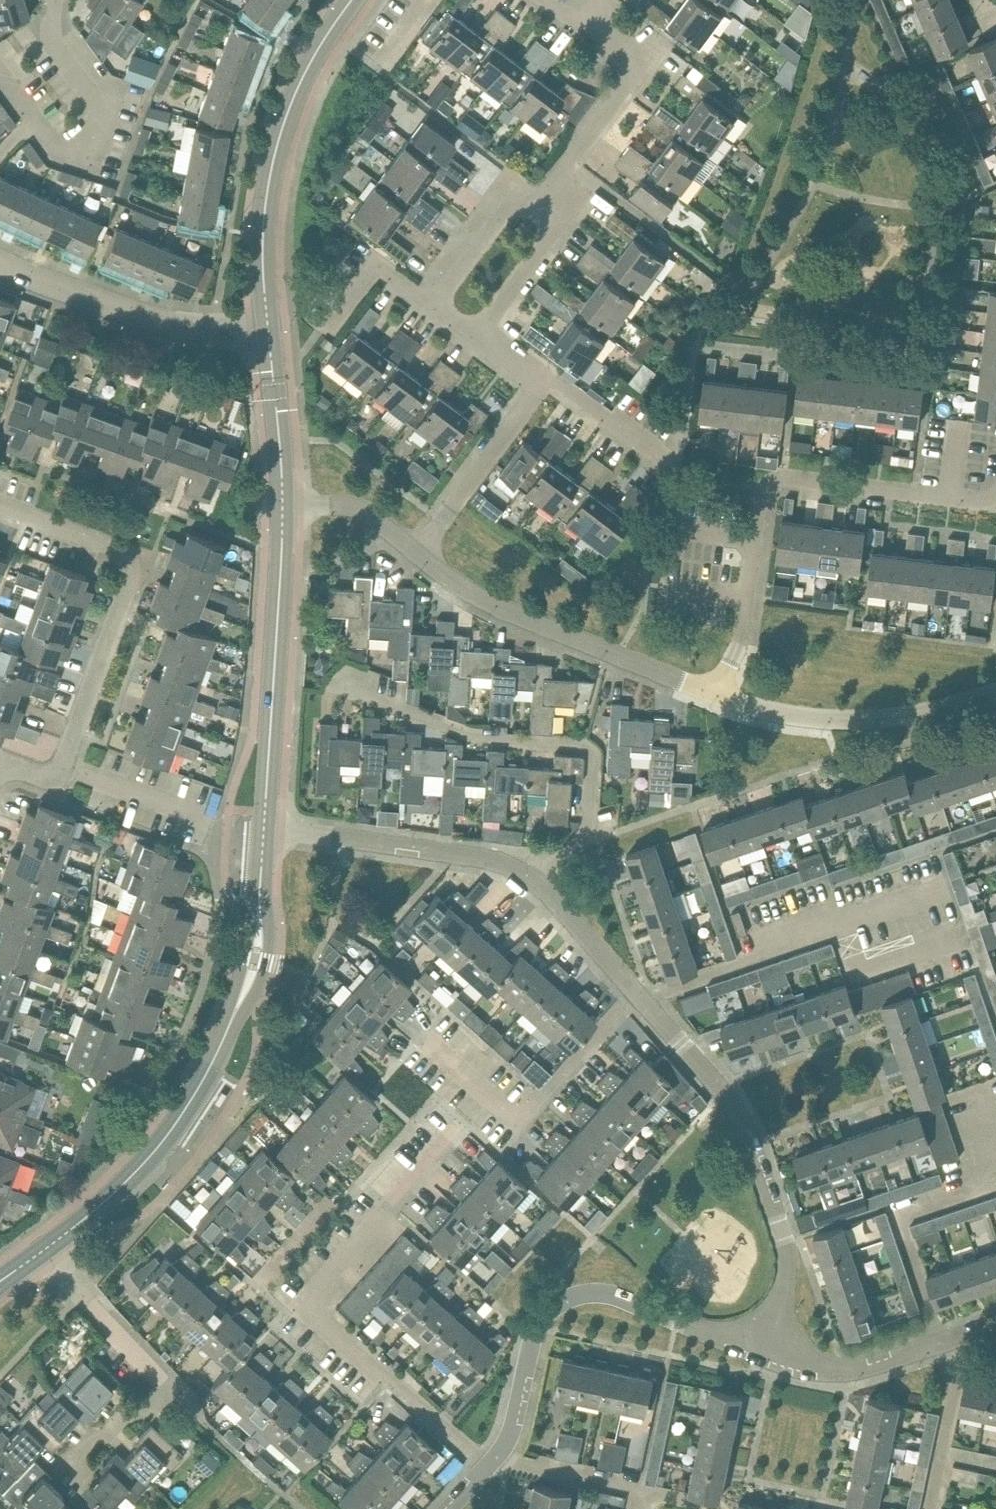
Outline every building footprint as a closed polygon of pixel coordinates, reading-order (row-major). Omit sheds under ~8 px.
[(29,16),(24,0),(0,0),(0,25),(29,16)] [(85,39),(101,59),(110,46),(126,57),(144,32),(128,20),(99,0),(91,0),(88,5),(94,9),(86,20),(95,26),(85,39)] [(128,20),(142,0),(99,0),(128,20)] [(273,0),(247,0),(242,7),(269,26),(282,7),(273,0)] [(444,57),(468,25),(458,18),(471,0),(454,0),(423,41),(444,57)] [(680,7),(673,17),(650,0),(648,0),(641,10),(697,52),(712,31),(680,7)] [(680,7),(712,31),(727,11),(712,0),(685,0),(680,7)] [(727,11),(735,0),(712,0),(727,11)] [(882,23),(892,19),(883,0),(872,0),(882,23)] [(929,31),(959,18),(951,0),(935,0),(919,7),(929,31)] [(444,57),(464,72),(476,56),(481,60),(487,52),(476,44),(482,37),(488,41),(506,16),(495,8),(477,32),(468,25),(444,57)] [(194,13),(190,21),(198,26),(202,17),(194,13)] [(464,72),(484,87),(508,55),(498,48),(516,24),(506,16),(488,41),(482,37),(476,44),(487,52),(481,60),(476,56),(464,72)] [(959,18),(929,31),(939,55),(969,42),(959,18)] [(882,23),(893,47),(903,43),(892,19),(882,23)] [(190,21),(184,33),(192,37),(198,26),(190,21)] [(231,26),(223,48),(255,59),(263,38),(231,26)] [(192,37),(184,33),(178,44),(186,48),(192,37)] [(484,87),(504,102),(516,87),(521,91),(527,83),(517,75),(523,67),(528,71),(546,46),(536,39),(517,63),(508,55),(484,87)] [(980,74),(995,67),(995,39),(970,50),(980,74)] [(783,40),(777,48),(791,58),(798,64),(801,54),(783,40)] [(903,43),(893,47),(904,70),(913,66),(903,43)] [(504,102),(524,117),(548,86),(539,78),(557,54),(546,46),(528,71),(523,67),(517,75),(527,83),(521,91),(516,87),(504,102)] [(223,48),(215,69),(247,81),(255,59),(223,48)] [(169,62),(163,73),(171,77),(177,66),(169,62)] [(933,66),(944,90),(953,86),(943,62),(933,66)] [(124,78),(149,87),(154,76),(128,67),(124,78)] [(991,98),(995,95),(995,67),(980,74),(991,98)] [(215,69),(207,91),(238,103),(247,81),(215,69)] [(163,73),(157,84),(155,89),(163,93),(171,77),(163,73)] [(699,102),(692,112),(724,136),(739,115),(714,96),(721,86),(703,73),(696,83),(684,73),(675,84),(699,102)] [(548,86),(524,117),(550,137),(566,116),(576,123),(596,96),(574,87),(566,82),(558,93),(548,86)] [(944,90),(954,113),(963,109),(953,86),(944,90)] [(238,103),(207,91),(199,114),(230,125),(238,103)] [(2,119),(9,114),(0,102),(0,117),(2,119)] [(661,103),(653,114),(677,132),(673,138),(681,144),(689,133),(697,139),(693,144),(708,156),(724,136),(692,112),(685,121),(661,103)] [(954,113),(964,137),(974,133),(963,109),(954,113)] [(467,111),(457,123),(476,138),(486,125),(467,111)] [(2,119),(10,130),(17,124),(9,114),(2,119)] [(669,143),(662,152),(693,176),(708,156),(693,144),(697,139),(689,133),(681,144),(673,138),(677,132),(653,114),(645,125),(669,143)] [(424,120),(408,140),(423,152),(427,146),(436,152),(428,163),(436,169),(440,164),(464,182),(471,172),(447,153),(455,143),(424,120)] [(185,125),(181,148),(191,150),(224,156),(228,133),(208,129),(195,127),(185,125)] [(142,127),(138,139),(146,142),(150,130),(142,127)] [(964,137),(974,161),(984,157),(974,133),(964,137)] [(146,142),(138,139),(134,151),(142,154),(146,142)] [(408,140),(393,160),(425,184),(432,175),(456,193),(464,182),(440,164),(436,169),(428,163),(436,152),(427,146),(423,152),(408,140)] [(22,146),(29,157),(37,151),(29,141),(22,146)] [(630,144),(623,154),(647,172),(651,167),(659,173),(651,184),(658,190),(663,184),(678,196),(693,176),(662,152),(654,162),(630,144)] [(191,150),(187,172),(220,178),(224,156),(191,150)] [(37,151),(29,157),(37,167),(44,162),(37,151)] [(647,172),(623,154),(615,165),(639,183),(631,193),(663,217),(678,196),(663,184),(658,190),(651,184),(659,173),(651,167),(647,172)] [(984,157),(974,161),(985,185),(994,181),(984,157)] [(393,160),(378,181),(393,192),(389,198),(397,203),(405,193),(413,199),(409,205),(433,222),(441,212),(417,194),(425,184),(393,160)] [(57,178),(69,182),(72,173),(60,170),(57,178)] [(127,170),(123,182),(131,185),(136,173),(127,170)] [(187,172),(183,195),(216,201),(220,178),(187,172)] [(72,173),(69,182),(81,186),(84,177),(72,173)] [(328,175),(321,185),(329,192),(337,182),(328,175)] [(2,214),(16,184),(0,177),(0,214),(2,214)] [(378,181),(363,201),(394,224),(401,215),(425,233),(433,222),(409,205),(413,199),(405,193),(397,203),(389,198),(393,192),(378,181)] [(123,182),(121,189),(119,194),(127,197),(131,185),(123,182)] [(2,214),(23,224),(37,194),(16,184),(2,214)] [(101,192),(113,196),(116,188),(103,184),(101,192)] [(23,224),(44,234),(58,204),(37,194),(23,224)] [(216,201),(183,195),(178,218),(211,224),(216,201)] [(363,201),(347,222),(356,228),(362,233),(403,263),(411,252),(387,234),(394,224),(363,201)] [(44,234),(64,244),(79,213),(58,204),(44,234)] [(132,218),(143,222),(147,214),(136,210),(132,218)] [(79,213),(64,244),(86,254),(100,223),(79,213)] [(630,242),(623,251),(655,275),(670,255),(615,213),(606,224),(630,242)] [(147,214),(143,222),(156,227),(159,219),(147,214)] [(175,233),(188,236),(190,227),(177,224),(175,233)] [(190,227),(188,236),(200,238),(207,239),(209,230),(202,229),(190,227)] [(103,259),(125,268),(137,237),(116,228),(103,259)] [(125,268),(146,276),(159,245),(137,237),(125,268)] [(592,243),(584,254),(608,272),(604,277),(612,283),(620,272),(628,278),(624,284),(640,295),(655,275),(623,251),(616,261),(592,243)] [(146,276),(168,285),(180,254),(159,245),(146,276)] [(180,254),(168,285),(190,294),(202,263),(180,254)] [(600,282),(593,292),(625,315),(640,295),(624,284),(628,278),(620,272),(612,283),(604,277),(608,272),(584,254),(576,264),(600,282)] [(562,283),(554,294),(578,312),(574,317),(582,324),(590,313),(598,318),(594,324),(609,336),(625,315),(593,292),(586,301),(562,283)] [(570,322),(563,332),(594,356),(609,336),(594,324),(598,318),(590,313),(582,324),(574,317),(578,312),(554,294),(546,304),(570,322)] [(6,325),(4,331),(16,336),(20,325),(9,320),(15,304),(0,298),(0,323),(6,325)] [(339,346),(328,362),(333,365),(348,377),(372,345),(363,338),(381,314),(370,305),(339,346)] [(986,331),(995,332),(995,312),(988,311),(986,331)] [(594,356),(563,332),(555,342),(531,324),(523,335),(579,376),(594,356)] [(34,330),(20,325),(16,336),(30,341),(34,330)] [(948,326),(945,347),(956,348),(959,327),(954,327),(951,326),(949,326),(948,326)] [(348,377),(368,391),(379,376),(385,380),(391,373),(380,364),(386,356),(392,360),(411,336),(400,328),(382,352),(372,345),(348,377)] [(983,352),(995,353),(995,332),(986,331),(977,330),(975,351),(983,352)] [(633,353),(641,359),(656,339),(648,333),(633,353)] [(670,334),(664,342),(670,346),(676,339),(670,334)] [(40,336),(34,354),(51,360),(58,343),(58,342),(41,336),(40,336)] [(368,391),(388,407),(412,375),(403,368),(421,344),(411,336),(392,360),(386,356),(380,364),(391,373),(385,380),(379,376),(368,391)] [(956,348),(945,347),(943,366),(954,367),(956,348)] [(802,363),(810,364),(812,349),(804,348),(802,363)] [(834,367),(841,368),(843,353),(836,352),(834,367)] [(981,372),(995,374),(995,353),(983,352),(981,372)] [(843,353),(841,368),(850,369),(852,354),(843,353)] [(709,356),(706,372),(715,373),(717,357),(709,356)] [(874,373),(882,374),(884,358),(876,357),(874,373)] [(388,407),(408,422),(420,407),(425,411),(432,403),(421,395),(427,386),(432,390),(450,366),(440,358),(422,382),(412,375),(388,407)] [(884,358),(882,374),(891,375),(893,359),(884,358)] [(739,376),(747,377),(749,361),(741,360),(739,376)] [(749,361),(747,377),(755,378),(757,362),(749,361)] [(914,378),(923,379),(925,363),(916,362),(914,378)] [(779,381),(787,382),(789,366),(781,365),(779,381)] [(4,381),(8,369),(0,366),(0,379),(4,381)] [(408,422),(428,436),(452,405),(443,398),(461,374),(450,366),(432,390),(427,386),(421,395),(432,403),(425,411),(420,407),(408,422)] [(795,410),(815,413),(820,373),(800,371),(795,410)] [(978,393),(995,395),(995,374),(981,372),(978,393)] [(815,413),(835,415),(840,376),(820,373),(815,413)] [(174,376),(170,388),(182,393),(187,381),(174,376)] [(835,415),(856,418),(861,378),(840,376),(835,415)] [(856,418),(876,420),(881,381),(861,378),(856,418)] [(700,418),(720,421),(725,382),(705,379),(700,418)] [(190,381),(186,392),(202,398),(206,387),(190,381)] [(876,420),(897,423),(902,384),(881,381),(876,420)] [(720,421),(741,424),(746,384),(725,382),(720,421)] [(741,424),(740,432),(760,435),(761,426),(762,426),(767,387),(746,384),(741,424)] [(902,384),(897,423),(918,426),(923,386),(902,384)] [(788,389),(767,387),(762,426),(783,429),(788,389)] [(6,448),(19,453),(39,396),(17,388),(3,425),(17,430),(14,438),(10,437),(6,448)] [(211,390),(208,399),(223,405),(229,407),(232,397),(227,395),(211,390)] [(978,393),(976,413),(995,416),(995,395),(978,393)] [(52,455),(65,459),(85,402),(63,394),(60,403),(61,404),(50,432),(52,432),(63,437),(60,445),(56,443),(52,455)] [(48,441),(52,432),(50,432),(61,404),(60,403),(39,396),(19,453),(31,458),(36,446),(31,444),(34,436),(48,441)] [(452,405),(428,436),(455,456),(487,414),(471,401),(462,413),(452,405)] [(80,442),(93,447),(106,410),(85,402),(65,459),(77,464),(82,452),(77,451),(80,442)] [(95,470),(108,475),(129,418),(106,410),(93,447),(106,452),(103,460),(99,459),(95,470)] [(141,477),(154,481),(174,424),(152,416),(149,425),(150,425),(139,454),(140,454),(152,458),(149,467),(145,465),(141,477)] [(137,463),(140,454),(139,454),(150,425),(149,425),(129,418),(108,475),(120,479),(124,468),(120,466),(123,458),(137,463)] [(169,464),(182,469),(196,432),(174,424),(154,481),(167,486),(171,474),(166,473),(169,464)] [(524,440),(500,472),(494,483),(514,497),(521,487),(533,472),(528,467),(533,459),(545,468),(551,460),(545,456),(563,432),(553,424),(534,448),(524,440)] [(184,492),(197,497),(217,440),(196,432),(182,469),(195,474),(192,482),(188,480),(184,492)] [(521,487),(541,502),(565,471),(556,464),(574,439),(563,432),(545,456),(551,460),(545,468),(533,459),(528,467),(533,472),(521,487)] [(217,440),(197,497),(209,501),(214,490),(209,488),(212,480),(226,485),(240,448),(217,440)] [(791,440),(790,450),(791,450),(811,454),(812,445),(804,444),(804,442),(791,440)] [(874,461),(892,464),(893,454),(875,451),(874,461)] [(541,502),(561,517),(573,502),(578,506),(585,498),(574,490),(580,482),(586,486),(604,462),(593,454),(575,478),(565,471),(541,502)] [(893,454),(892,464),(913,466),(914,458),(906,457),(906,456),(893,454)] [(413,460),(404,471),(412,478),(429,490),(438,479),(413,460)] [(561,517),(581,532),(605,501),(596,494),(614,470),(604,462),(586,486),(580,482),(574,490),(585,498),(578,506),(573,502),(561,517)] [(605,501),(581,532),(608,552),(650,496),(633,484),(615,508),(605,501)] [(478,489),(470,499),(479,506),(486,497),(487,496),(478,489)] [(784,512),(792,513),(794,498),(786,497),(784,512)] [(816,516),(824,517),(826,502),(818,501),(816,516)] [(824,517),(832,518),(835,503),(826,502),(824,517)] [(856,521),(865,522),(867,507),(858,506),(856,521)] [(777,559),(798,562),(803,522),(782,520),(777,559)] [(798,562),(818,564),(823,525),(803,522),(798,562)] [(819,564),(818,575),(837,577),(838,567),(843,527),(823,525),(818,564),(819,564)] [(843,527),(838,567),(860,569),(865,530),(843,527)] [(885,529),(881,529),(876,528),(875,543),(883,545),(885,529)] [(175,538),(171,550),(238,575),(240,570),(219,562),(225,545),(188,532),(183,545),(175,542),(176,538),(175,538)] [(907,548),(915,549),(916,533),(909,532),(907,548)] [(916,533),(915,549),(923,550),(925,534),(916,533)] [(947,553),(956,554),(958,538),(949,537),(947,553)] [(958,538),(956,554),(963,555),(965,539),(958,538)] [(987,558),(995,559),(995,557),(995,543),(989,542),(987,558)] [(176,562),(172,575),(209,589),(215,573),(235,580),(238,575),(171,550),(167,559),(176,562)] [(868,590),(888,593),(893,553),(873,551),(868,590)] [(888,593),(909,595),(914,556),(893,553),(888,593)] [(909,595),(929,598),(934,559),(914,556),(909,595)] [(558,564),(556,567),(581,587),(588,577),(563,557),(558,564)] [(929,598),(950,601),(955,561),(934,559),(929,598)] [(950,601),(970,603),(975,564),(955,561),(950,601)] [(87,576),(50,563),(43,579),(40,586),(87,603),(91,594),(81,590),(87,576)] [(975,564),(970,603),(991,606),(995,566),(975,564)] [(14,582),(26,587),(30,575),(19,570),(14,582)] [(38,591),(32,607),(70,621),(75,607),(84,610),(87,603),(40,586),(43,579),(30,575),(26,587),(38,591)] [(158,585),(154,594),(222,619),(224,613),(203,605),(209,589),(172,575),(167,588),(158,585)] [(235,580),(233,586),(245,591),(250,579),(238,575),(235,580)] [(368,647),(368,637),(371,598),(372,577),(355,576),(354,589),(329,588),(327,614),(347,615),(345,645),(368,647)] [(773,594),(773,596),(788,598),(790,584),(775,582),(773,594)] [(816,584),(814,601),(835,604),(837,587),(816,584)] [(386,656),(409,657),(411,631),(414,587),(397,586),(396,600),(371,598),(368,637),(387,638),(386,656)] [(161,605),(156,619),(178,627),(179,626),(193,632),(193,631),(199,616),(220,623),(222,619),(154,594),(152,602),(161,605)] [(70,621),(32,607),(26,622),(24,628),(71,646),(75,636),(66,633),(70,621)] [(10,629),(14,618),(1,613),(0,617),(0,625),(10,629)] [(22,633),(16,649),(32,655),(32,656),(54,664),(60,650),(69,653),(71,646),(24,628),(26,622),(14,618),(10,629),(22,633)] [(426,689),(448,690),(453,634),(454,620),(436,619),(435,632),(411,631),(409,657),(428,659),(426,689)] [(165,636),(161,645),(228,670),(231,664),(210,656),(216,639),(193,631),(193,632),(179,626),(178,627),(174,639),(165,636)] [(447,704),(446,716),(465,722),(466,717),(454,705),(470,706),(471,685),(490,687),(493,650),(468,649),(469,635),(453,634),(448,690),(447,704)] [(34,679),(56,687),(60,676),(37,667),(36,670),(27,667),(32,656),(32,655),(16,649),(17,648),(0,641),(0,667),(34,679)] [(168,656),(162,670),(199,684),(206,666),(227,674),(228,670),(161,645),(158,653),(168,656)] [(513,687),(533,688),(534,663),(509,661),(510,647),(493,646),(493,650),(490,687),(489,716),(512,717),(513,687)] [(350,649),(346,658),(363,664),(367,655),(350,649)] [(392,678),(397,679),(407,679),(408,659),(393,658),(392,678)] [(534,663),(533,688),(530,732),(553,734),(554,704),(574,705),(574,711),(585,712),(594,681),(550,678),(551,664),(534,663)] [(16,697),(20,689),(21,684),(29,687),(28,691),(51,700),(56,687),(34,679),(0,667),(0,692),(16,697)] [(149,679),(145,688),(213,713),(215,707),(194,699),(199,684),(162,670),(158,682),(149,679)] [(152,699),(147,713),(184,727),(190,709),(211,717),(213,713),(145,688),(143,695),(152,699)] [(0,692),(0,716),(17,723),(21,714),(12,710),(16,697),(0,692)] [(630,755),(650,756),(652,719),(627,718),(628,704),(611,703),(610,715),(609,727),(606,773),(629,774),(630,755)] [(227,704),(223,714),(235,718),(238,708),(227,704)] [(130,731),(197,756),(199,749),(178,742),(184,727),(147,713),(142,725),(133,721),(130,731)] [(602,714),(601,726),(609,727),(610,715),(602,714)] [(383,756),(402,757),(403,731),(379,730),(380,716),(362,715),(361,739),(359,764),(358,785),(363,785),(362,801),(377,802),(378,786),(381,786),(383,756)] [(0,741),(5,727),(14,730),(12,734),(35,743),(40,731),(17,723),(0,716),(0,741)] [(652,719),(650,756),(647,789),(670,790),(672,761),(692,762),(694,736),(668,734),(669,720),(652,719)] [(341,763),(359,764),(361,739),(336,737),(337,723),(320,722),(316,792),(338,793),(341,763)] [(195,760),(197,756),(130,731),(127,738),(136,742),(131,756),(168,769),(174,752),(195,760)] [(423,793),(442,794),(445,748),(420,746),(421,732),(403,731),(402,757),(398,818),(403,818),(404,802),(423,803),(423,793)] [(465,795),(484,796),(485,784),(486,758),(461,757),(462,743),(445,742),(445,748),(442,794),(441,812),(464,813),(465,795)] [(507,791),(526,792),(528,766),(503,764),(504,750),(487,749),(486,758),(485,784),(484,796),(483,819),(505,821),(507,791)] [(982,755),(992,785),(995,784),(995,750),(982,755)] [(528,766),(526,792),(546,793),(545,823),(567,824),(570,781),(582,782),(584,759),(572,755),(554,754),(554,768),(528,766)] [(982,755),(957,764),(967,794),(992,785),(982,755)] [(957,764),(932,772),(942,802),(967,794),(957,764)] [(905,771),(880,779),(890,809),(914,801),(907,780),(908,780),(905,771)] [(932,772),(908,780),(907,780),(914,801),(917,811),(942,802),(932,772)] [(880,779),(855,788),(866,817),(890,809),(880,779)] [(855,788),(831,796),(841,826),(866,817),(855,788)] [(803,795),(778,804),(788,834),(812,825),(806,805),(803,795)] [(831,796),(806,805),(812,825),(815,834),(841,826),(831,796)] [(24,814),(21,823),(67,840),(65,845),(77,850),(81,838),(70,834),(76,817),(39,803),(34,817),(24,814)] [(778,804),(753,812),(763,842),(788,834),(778,804)] [(753,812),(728,820),(738,850),(763,842),(753,812)] [(977,822),(980,832),(995,827),(995,816),(977,822)] [(738,850),(728,820),(703,829),(713,859),(738,850)] [(867,859),(854,863),(857,874),(881,866),(878,855),(866,822),(856,826),(867,859)] [(977,822),(951,830),(955,841),(980,832),(977,822)] [(67,840),(21,823),(18,831),(27,834),(23,847),(60,860),(65,845),(67,840)] [(116,826),(111,839),(121,842),(125,829),(116,826)] [(951,830),(927,839),(930,849),(955,841),(951,830)] [(685,835),(693,860),(704,857),(696,832),(685,835)] [(94,843),(81,838),(77,850),(90,855),(91,853),(98,856),(99,851),(92,849),(94,843)] [(927,839),(903,847),(907,857),(930,849),(927,839)] [(137,840),(128,862),(185,883),(190,870),(178,866),(177,870),(169,867),(174,853),(137,840)] [(627,855),(635,880),(665,870),(657,845),(627,855)] [(60,860),(23,847),(18,860),(9,857),(6,865),(51,882),(49,889),(60,893),(65,881),(53,877),(60,860)] [(903,847),(878,855),(881,866),(907,857),(903,847)] [(943,854),(952,879),(962,875),(954,849),(943,854)] [(796,859),(800,869),(803,880),(828,872),(821,851),(796,859)] [(120,885),(138,891),(139,890),(157,897),(158,896),(162,884),(170,887),(169,891),(180,896),(185,883),(128,862),(120,885)] [(854,863),(828,872),(832,883),(857,874),(854,863)] [(51,882),(6,865),(2,874),(12,877),(6,891),(15,894),(16,893),(44,904),(44,903),(49,889),(51,882)] [(691,879),(674,885),(677,893),(684,891),(692,888),(701,885),(712,881),(707,865),(696,869),(699,876),(691,879)] [(800,869),(775,878),(779,889),(803,880),(800,869)] [(644,905),(673,895),(665,870),(635,880),(644,905)] [(952,879),(960,903),(971,900),(962,875),(952,879)] [(775,878),(750,886),(754,897),(779,889),(775,878)] [(732,879),(721,882),(725,894),(729,905),(754,897),(750,886),(736,891),(732,879)] [(65,881),(60,893),(73,898),(77,886),(65,881)] [(692,888),(684,891),(686,895),(694,893),(698,905),(707,901),(710,910),(721,906),(712,881),(701,885),(692,888)] [(421,899),(391,933),(403,943),(415,930),(426,939),(465,895),(458,889),(443,900),(437,895),(428,905),(421,899)] [(139,890),(138,891),(131,911),(187,932),(192,920),(180,915),(179,920),(171,917),(176,903),(158,896),(157,897),(139,890)] [(15,894),(11,906),(2,903),(0,908),(0,912),(45,929),(43,934),(55,938),(59,927),(47,923),(53,906),(44,903),(44,904),(16,893),(15,894)] [(426,939),(441,952),(467,922),(462,917),(471,902),(465,895),(426,939)] [(644,905),(652,929),(682,919),(673,895),(644,905)] [(960,903),(968,928),(988,921),(984,908),(975,911),(971,900),(960,903)] [(721,906),(710,910),(718,934),(729,930),(721,906)] [(732,913),(739,936),(747,933),(739,910),(732,913)] [(131,911),(123,933),(160,947),(164,934),(173,937),(171,941),(183,945),(187,932),(131,911)] [(0,912),(0,921),(5,923),(0,935),(37,949),(43,934),(45,929),(0,912)] [(441,952),(456,966),(494,922),(488,916),(473,927),(467,922),(441,952)] [(652,929),(660,954),(690,944),(682,919),(652,929)] [(968,928),(977,953),(992,948),(995,947),(995,932),(992,920),(988,921),(968,928)] [(456,966),(471,979),(497,949),(492,944),(501,928),(494,922),(456,966)] [(59,927),(55,938),(68,943),(72,932),(59,927)] [(335,929),(328,942),(341,948),(347,935),(335,929)] [(729,930),(718,934),(727,959),(738,956),(729,930)] [(123,933),(115,954),(171,975),(176,962),(165,958),(163,962),(155,959),(160,947),(123,933)] [(486,993),(494,984),(533,940),(526,934),(503,954),(497,949),(471,979),(486,993)] [(0,935),(0,936),(0,960),(29,970),(27,977),(39,981),(43,970),(31,965),(37,949),(0,935)] [(494,984),(509,997),(535,967),(529,962),(539,946),(533,940),(494,984)] [(328,942),(319,962),(327,968),(333,962),(341,953),(339,952),(328,942)] [(832,942),(808,951),(811,962),(835,953),(832,942)] [(690,944),(660,954),(669,979),(699,969),(690,944)] [(985,978),(995,974),(993,963),(995,962),(995,960),(992,948),(977,953),(985,978)] [(808,951),(782,960),(786,970),(811,962),(808,951)] [(115,954),(107,976),(144,990),(149,976),(157,979),(155,984),(167,988),(171,975),(115,954)] [(0,960),(0,984),(21,992),(27,977),(29,970),(0,960)] [(366,976),(409,1015),(415,1020),(421,1013),(415,1008),(404,993),(410,987),(380,960),(366,976)] [(509,997),(524,1010),(562,966),(556,960),(541,972),(535,967),(509,997)] [(782,960),(757,968),(761,979),(786,970),(782,960)] [(311,976),(309,980),(315,985),(327,970),(319,962),(311,976)] [(524,1010),(539,1024),(565,993),(559,988),(569,972),(562,966),(524,1010)] [(757,968),(733,976),(737,987),(761,979),(757,968)] [(898,973),(897,973),(905,997),(913,994),(917,993),(909,971),(909,969),(907,970),(907,971),(899,973),(898,973)] [(43,970),(39,981),(52,986),(56,975),(43,970)] [(886,977),(885,978),(893,1001),(905,997),(897,973),(895,974),(895,975),(887,978),(886,977)] [(964,976),(973,1002),(984,998),(975,973),(964,976)] [(994,1002),(995,1001),(995,974),(985,978),(994,1002)] [(99,997),(99,998),(155,1019),(160,1005),(149,1001),(147,1005),(139,1002),(144,990),(107,976),(101,992),(94,989),(92,994),(99,997)] [(366,976),(353,991),(383,1017),(388,1011),(403,1021),(409,1015),(366,976)] [(737,987),(733,976),(708,985),(711,996),(737,987)] [(874,981),(872,982),(881,1005),(883,1004),(893,1001),(885,978),(883,978),(883,979),(875,982),(874,981)] [(309,980),(300,998),(307,1004),(320,989),(315,985),(309,980)] [(862,985),(860,986),(868,1009),(881,1005),(872,982),(871,982),(871,983),(863,986),(862,985)] [(856,1013),(849,992),(846,983),(821,992),(832,1022),(856,1013)] [(0,984),(0,1009),(13,1013),(11,1019),(23,1024),(27,1013),(15,1008),(21,992),(0,984)] [(850,989),(848,990),(856,1013),(868,1009),(860,986),(859,987),(851,990),(850,989)] [(539,1024),(554,1037),(592,993),(585,987),(571,998),(565,993),(539,1024)] [(353,991),(339,1006),(383,1044),(389,1038),(377,1023),(383,1017),(353,991)] [(786,1004),(771,1009),(782,1039),(806,1030),(796,1000),(797,1000),(794,991),(783,995),(786,1004)] [(806,1030),(832,1022),(821,992),(797,1000),(796,1000),(806,1030)] [(592,993),(554,1037),(569,1051),(596,1020),(589,1015),(599,999),(592,993)] [(698,993),(681,999),(687,1016),(704,1010),(698,993)] [(883,1004),(891,1029),(921,1019),(913,994),(905,997),(893,1001),(883,1004)] [(455,998),(448,1006),(462,1019),(472,1009),(457,995),(455,998)] [(99,998),(91,1017),(91,1018),(119,1029),(119,1030),(128,1033),(133,1019),(141,1022),(139,1026),(151,1031),(155,1019),(99,998)] [(973,1002),(981,1026),(992,1023),(984,998),(973,1002)] [(339,1006),(326,1021),(356,1047),(361,1041),(377,1051),(383,1056),(388,1050),(383,1044),(339,1006)] [(0,1009),(0,1034),(5,1036),(13,1013),(0,1009)] [(472,1009),(462,1019),(478,1033),(488,1023),(472,1009)] [(757,1047),(782,1039),(771,1009),(747,1017),(757,1047)] [(27,1013),(23,1024),(33,1028),(36,1029),(38,1023),(40,1018),(27,1013)] [(82,1014),(74,1037),(131,1057),(136,1045),(124,1040),(122,1045),(114,1042),(119,1030),(119,1029),(91,1018),(91,1017),(82,1014)] [(732,1056),(757,1047),(747,1017),(722,1026),(732,1056)] [(891,1029),(900,1054),(929,1044),(921,1019),(891,1029)] [(356,1047),(326,1021),(312,1036),(356,1075),(362,1067),(351,1053),(356,1047)] [(33,1028),(27,1044),(37,1048),(46,1026),(38,1023),(36,1029),(33,1028)] [(488,1023),(478,1033),(492,1046),(502,1035),(488,1023)] [(990,1051),(995,1049),(995,1034),(992,1023),(981,1026),(990,1051)] [(502,1035),(492,1046),(507,1059),(517,1048),(502,1035)] [(131,1057),(74,1037),(66,1059),(103,1072),(108,1059),(116,1062),(114,1066),(126,1070),(131,1057)] [(15,1060),(20,1048),(0,1041),(0,1054),(15,1060)] [(900,1054),(908,1079),(938,1069),(929,1044),(900,1054)] [(630,1073),(659,1100),(672,1086),(673,1085),(682,1092),(690,1083),(664,1054),(653,1067),(630,1046),(623,1053),(635,1067),(630,1073)] [(609,1069),(603,1076),(646,1115),(659,1100),(630,1073),(624,1079),(609,1069)] [(908,1079),(916,1104),(940,1096),(946,1094),(938,1069),(908,1079)] [(23,1117),(22,1122),(31,1125),(34,1115),(38,1117),(48,1091),(4,1074),(0,1085),(0,1108),(23,1117)] [(344,1075),(331,1091),(374,1129),(380,1123),(369,1108),(374,1102),(344,1075)] [(608,1097),(603,1103),(633,1130),(646,1115),(603,1076),(597,1083),(608,1097)] [(331,1091),(317,1105),(347,1132),(352,1126),(368,1136),(374,1129),(331,1091)] [(699,1093),(692,1100),(701,1111),(703,1109),(709,1103),(700,1093),(699,1093)] [(940,1096),(916,1104),(919,1113),(920,1116),(944,1108),(940,1096)] [(582,1099),(576,1106),(619,1145),(633,1130),(603,1103),(598,1109),(582,1099)] [(317,1105),(304,1120),(347,1159),(353,1152),(342,1138),(347,1132),(317,1105)] [(581,1127),(576,1133),(606,1160),(619,1145),(576,1106),(570,1113),(581,1127)] [(12,1148),(15,1139),(34,1146),(44,1119),(38,1117),(34,1115),(31,1125),(22,1122),(23,1117),(0,1108),(0,1143),(12,1148)] [(944,1108),(920,1116),(925,1128),(948,1120),(944,1108)] [(919,1113),(895,1121),(905,1151),(929,1142),(929,1140),(925,1128),(920,1116),(919,1113)] [(304,1120),(291,1135),(321,1162),(326,1156),(341,1166),(347,1159),(304,1120)] [(948,1120),(925,1128),(929,1140),(952,1132),(948,1120)] [(895,1121),(870,1129),(880,1159),(905,1151),(895,1121)] [(556,1129),(550,1136),(593,1175),(606,1160),(576,1133),(571,1139),(556,1129)] [(870,1129),(845,1138),(855,1168),(880,1159),(870,1129)] [(956,1145),(952,1132),(929,1140),(929,1142),(933,1152),(956,1145)] [(231,1135),(225,1142),(233,1150),(240,1143),(231,1135)] [(321,1162),(291,1135),(277,1151),(320,1190),(327,1182),(316,1168),(321,1162)] [(555,1157),(550,1163),(580,1190),(593,1175),(550,1136),(543,1142),(555,1157)] [(845,1138),(820,1146),(830,1176),(844,1171),(847,1180),(857,1176),(854,1168),(855,1168),(845,1138)] [(224,1143),(218,1150),(226,1156),(231,1150),(224,1143)] [(956,1145),(933,1152),(937,1164),(960,1157),(956,1145)] [(830,1176),(820,1146),(808,1150),(807,1146),(797,1150),(798,1154),(795,1155),(805,1185),(818,1180),(822,1189),(834,1185),(830,1176)] [(262,1149),(249,1164),(292,1203),(298,1196),(287,1182),(293,1175),(262,1149)] [(489,1171),(484,1177),(514,1203),(527,1188),(484,1149),(477,1156),(489,1171)] [(8,1192),(6,1197),(16,1201),(19,1191),(10,1188),(19,1161),(0,1154),(0,1189),(8,1192)] [(580,1190),(550,1163),(544,1169),(529,1159),(522,1166),(566,1205),(580,1190)] [(249,1164),(235,1179),(266,1206),(271,1200),(286,1210),(292,1203),(249,1164)] [(463,1173),(457,1180),(500,1218),(514,1203),(484,1177),(478,1182),(463,1173)] [(940,1173),(915,1181),(919,1192),(943,1183),(940,1173)] [(235,1179),(222,1194),(266,1233),(272,1226),(260,1212),(266,1206),(235,1179)] [(462,1201),(457,1207),(487,1233),(500,1218),(457,1180),(451,1186),(462,1201)] [(915,1181),(890,1189),(894,1200),(919,1192),(915,1181)] [(793,1186),(787,1189),(791,1200),(796,1217),(803,1215),(793,1186)] [(837,1197),(839,1202),(844,1217),(869,1209),(865,1198),(862,1189),(837,1197)] [(890,1189),(865,1198),(869,1209),(894,1200),(890,1189)] [(28,1194),(19,1191),(16,1201),(25,1204),(27,1199),(28,1194)] [(222,1194),(209,1209),(239,1236),(244,1230),(260,1239),(268,1244),(273,1239),(266,1233),(222,1194)] [(298,1196),(292,1203),(299,1209),(305,1202),(298,1196)] [(984,1200),(987,1211),(995,1208),(995,1196),(984,1200)] [(25,1204),(24,1206),(32,1209),(35,1202),(27,1199),(25,1204)] [(984,1200),(959,1209),(963,1219),(987,1211),(984,1200)] [(200,1201),(186,1216),(195,1224),(239,1263),(245,1256),(234,1242),(239,1236),(209,1209),(200,1201)] [(839,1202),(814,1211),(819,1226),(844,1217),(839,1202)] [(436,1203),(430,1209),(474,1248),(487,1233),(457,1207),(452,1212),(436,1203)] [(600,1208),(584,1225),(592,1232),(608,1215),(600,1208)] [(430,1209),(424,1216),(436,1230),(430,1237),(460,1264),(468,1271),(482,1255),(474,1248),(430,1209)] [(959,1209),(935,1217),(938,1228),(963,1219),(959,1209)] [(875,1215),(884,1240),(895,1236),(886,1211),(875,1215)] [(938,1228),(935,1217),(910,1225),(914,1236),(938,1228)] [(814,1236),(822,1261),(852,1251),(843,1226),(814,1236)] [(529,1231),(523,1238),(531,1245),(532,1246),(538,1239),(529,1231)] [(414,1260),(416,1257),(422,1250),(403,1234),(395,1243),(414,1260)] [(884,1240),(892,1265),(903,1261),(895,1236),(884,1240)] [(406,1268),(414,1260),(395,1243),(387,1252),(406,1268)] [(492,1249),(484,1258),(498,1269),(504,1275),(512,1266),(492,1249)] [(822,1261),(831,1286),(860,1276),(852,1251),(822,1261)] [(139,1287),(154,1301),(193,1258),(186,1252),(172,1263),(165,1257),(160,1263),(149,1275),(139,1287)] [(379,1261),(398,1277),(404,1270),(406,1268),(387,1252),(379,1261)] [(976,1258),(986,1288),(995,1285),(995,1252),(976,1258)] [(378,1300),(393,1314),(419,1284),(414,1279),(423,1263),(416,1257),(414,1260),(406,1268),(404,1270),(398,1277),(390,1286),(382,1295),(377,1300),(378,1300)] [(154,1301),(169,1314),(196,1284),(190,1279),(200,1264),(193,1258),(154,1301)] [(976,1258),(952,1267),(962,1297),(986,1288),(976,1258)] [(371,1270),(390,1286),(398,1277),(379,1261),(371,1270)] [(895,1272),(901,1290),(912,1286),(903,1261),(892,1265),(878,1269),(881,1276),(895,1272)] [(446,1265),(437,1275),(440,1278),(446,1284),(455,1274),(446,1265)] [(962,1297),(952,1267),(927,1275),(937,1305),(962,1297)] [(363,1279),(382,1295),(390,1286),(371,1270),(363,1279)] [(831,1286),(839,1311),(869,1300),(860,1276),(831,1286)] [(169,1314),(184,1328),(223,1284),(216,1278),(202,1290),(196,1284),(169,1314)] [(393,1314),(408,1327),(446,1284),(440,1278),(425,1289),(419,1284),(393,1314)] [(374,1304),(378,1300),(377,1300),(382,1295),(363,1279),(355,1288),(374,1304)] [(489,1279),(482,1287),(488,1292),(495,1285),(489,1279)] [(184,1328),(199,1341),(226,1311),(220,1306),(230,1290),(223,1284),(184,1328)] [(408,1327),(423,1341),(449,1311),(444,1305),(453,1290),(446,1284),(408,1327)] [(912,1286),(901,1290),(909,1315),(920,1311),(912,1286)] [(366,1313),(374,1304),(355,1288),(347,1297),(366,1313)] [(358,1323),(366,1313),(347,1297),(339,1306),(358,1323)] [(476,1310),(437,1354),(452,1367),(479,1337),(473,1332),(483,1316),(492,1306),(485,1300),(476,1310)] [(869,1300),(839,1311),(847,1335),(877,1325),(869,1300)] [(423,1341),(437,1354),(476,1310),(470,1304),(455,1316),(449,1311),(423,1341)] [(199,1341),(214,1354),(253,1311),(246,1305),(232,1316),(226,1311),(199,1341)] [(214,1354),(228,1367),(229,1368),(240,1356),(256,1338),(250,1332),(259,1317),(253,1311),(214,1354)] [(479,1337),(452,1367),(467,1381),(457,1392),(466,1400),(483,1382),(474,1373),(507,1338),(499,1331),(485,1342),(479,1337)] [(213,1385),(228,1399),(267,1356),(260,1350),(245,1361),(240,1356),(229,1368),(228,1367),(213,1385)] [(166,1351),(161,1355),(166,1360),(170,1356),(166,1351)] [(556,1394),(579,1399),(586,1362),(584,1362),(586,1355),(579,1353),(577,1360),(564,1357),(556,1394)] [(235,1422),(243,1412),(270,1382),(264,1377),(273,1362),(267,1356),(228,1399),(220,1408),(235,1422)] [(579,1399),(601,1404),(609,1367),(606,1367),(608,1360),(600,1358),(599,1365),(586,1362),(579,1399)] [(57,1397),(78,1417),(86,1425),(98,1412),(94,1408),(113,1389),(92,1369),(92,1370),(84,1362),(71,1376),(70,1375),(53,1393),(57,1397)] [(601,1404),(623,1408),(631,1372),(628,1371),(629,1364),(622,1363),(621,1370),(609,1367),(601,1404)] [(631,1372),(623,1408),(624,1409),(643,1413),(645,1413),(647,1406),(654,1407),(660,1379),(653,1378),(653,1376),(650,1376),(651,1369),(644,1368),(643,1374),(631,1372)] [(243,1412),(258,1426),(296,1382),(290,1376),(275,1387),(270,1382),(243,1412)] [(667,1380),(662,1405),(673,1408),(678,1382),(667,1380)] [(959,1411),(985,1416),(992,1386),(966,1380),(959,1411)] [(258,1426),(273,1439),(300,1409),(294,1403),(303,1388),(296,1382),(258,1426)] [(204,1383),(196,1392),(202,1397),(210,1388),(204,1383)] [(995,1419),(995,1386),(992,1386),(985,1416),(995,1419)] [(711,1389),(706,1415),(737,1421),(742,1396),(711,1389)] [(19,1421),(23,1424),(43,1444),(52,1452),(64,1439),(60,1436),(78,1417),(57,1397),(45,1410),(36,1402),(19,1421)] [(869,1398),(863,1424),(894,1430),(900,1405),(869,1398)] [(273,1439),(288,1452),(326,1409),(320,1403),(305,1414),(300,1409),(273,1439)] [(662,1405),(656,1431),(667,1433),(673,1408),(662,1405)] [(326,1409),(288,1452),(303,1466),(330,1436),(324,1430),(333,1415),(326,1409)] [(928,1411),(923,1437),(934,1439),(940,1413),(928,1411)] [(706,1415),(700,1441),(731,1447),(737,1421),(706,1415)] [(385,1419),(379,1426),(423,1465),(437,1449),(407,1423),(401,1429),(385,1419)] [(3,1493),(16,1478),(34,1460),(31,1457),(43,1444),(23,1424),(10,1438),(2,1429),(0,1431),(0,1463),(4,1466),(0,1471),(0,1490),(3,1493)] [(143,1441),(125,1460),(145,1480),(158,1466),(167,1474),(170,1470),(184,1456),(151,1424),(139,1437),(143,1441)] [(863,1424),(858,1450),(889,1456),(894,1430),(863,1424)] [(385,1447),(380,1453),(410,1480),(423,1465),(379,1426),(373,1433),(385,1447)] [(555,1457),(567,1459),(572,1434),(560,1431),(555,1457)] [(656,1431),(651,1457),(662,1459),(667,1433),(656,1431)] [(567,1459),(578,1461),(583,1436),(572,1434),(567,1459)] [(598,1466),(610,1469),(616,1443),(614,1443),(615,1438),(605,1436),(603,1446),(598,1466)] [(923,1437),(918,1462),(929,1465),(934,1439),(923,1437)] [(700,1441),(695,1466),(726,1473),(731,1447),(700,1441)] [(610,1469),(621,1471),(626,1451),(627,1446),(616,1443),(610,1469)] [(949,1456),(976,1462),(978,1450),(952,1445),(949,1456)] [(359,1449),(353,1456),(396,1495),(410,1480),(380,1453),(374,1459),(359,1449)] [(858,1450),(852,1475),(883,1482),(889,1456),(858,1450)] [(995,1466),(995,1454),(978,1450),(976,1462),(995,1466)] [(200,1459),(195,1463),(207,1475),(219,1463),(215,1459),(207,1451),(200,1459)] [(97,1508),(119,1508),(120,1508),(114,1503),(123,1493),(133,1501),(149,1483),(145,1480),(125,1460),(116,1452),(104,1464),(108,1468),(89,1487),(104,1502),(97,1508)] [(353,1483),(382,1508),(383,1508),(396,1495),(353,1456),(347,1463),(358,1477),(353,1483)] [(456,1457),(448,1465),(457,1473),(465,1465),(456,1457)] [(662,1459),(651,1457),(645,1482),(656,1485),(662,1459)] [(37,1508),(48,1508),(58,1499),(63,1494),(43,1475),(47,1472),(34,1460),(16,1478),(3,1493),(20,1508),(22,1508),(29,1502),(37,1508)] [(269,1462),(262,1470),(268,1475),(274,1467),(269,1462)] [(918,1462),(912,1488),(923,1490),(929,1465),(918,1462)] [(951,1477),(970,1481),(976,1482),(979,1470),(973,1469),(953,1465),(951,1477)] [(726,1473),(695,1466),(689,1492),(720,1499),(726,1473)] [(883,1482),(852,1475),(847,1501),(878,1508),(883,1482)] [(353,1483),(348,1489),(332,1479),(326,1486),(351,1508),(382,1508),(353,1483)] [(530,1507),(539,1508),(568,1508),(572,1493),(535,1485),(534,1486),(535,1486),(534,1488),(528,1486),(525,1497),(532,1498),(530,1507)] [(912,1488),(908,1508),(919,1508),(923,1490),(912,1488)] [(48,1508),(69,1508),(58,1499),(48,1508)]
